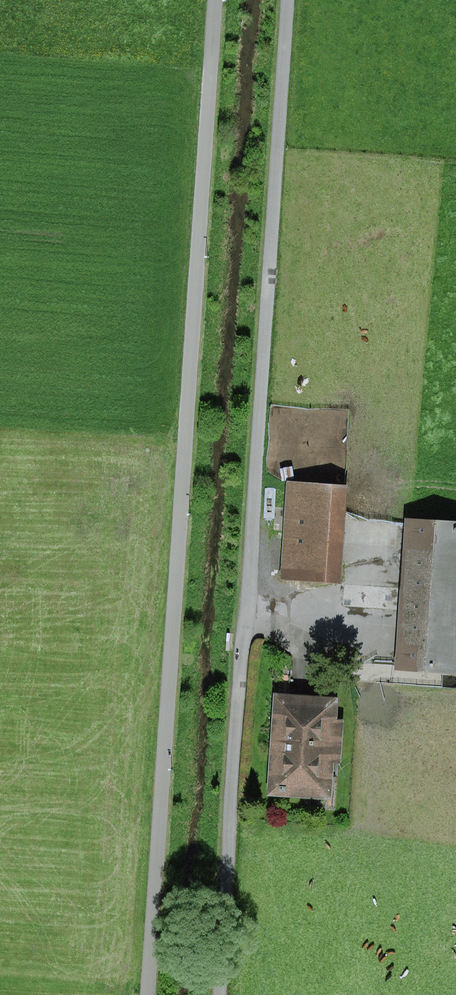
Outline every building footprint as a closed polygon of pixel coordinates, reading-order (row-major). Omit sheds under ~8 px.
[(348,489),(285,485),(279,580),(341,584),(348,489)] [(415,518),(405,665),(455,668),(455,521),(415,518)] [(345,699),(281,694),(274,799),(340,803),(342,762),(350,763),(353,723),(344,723),(345,699)]
